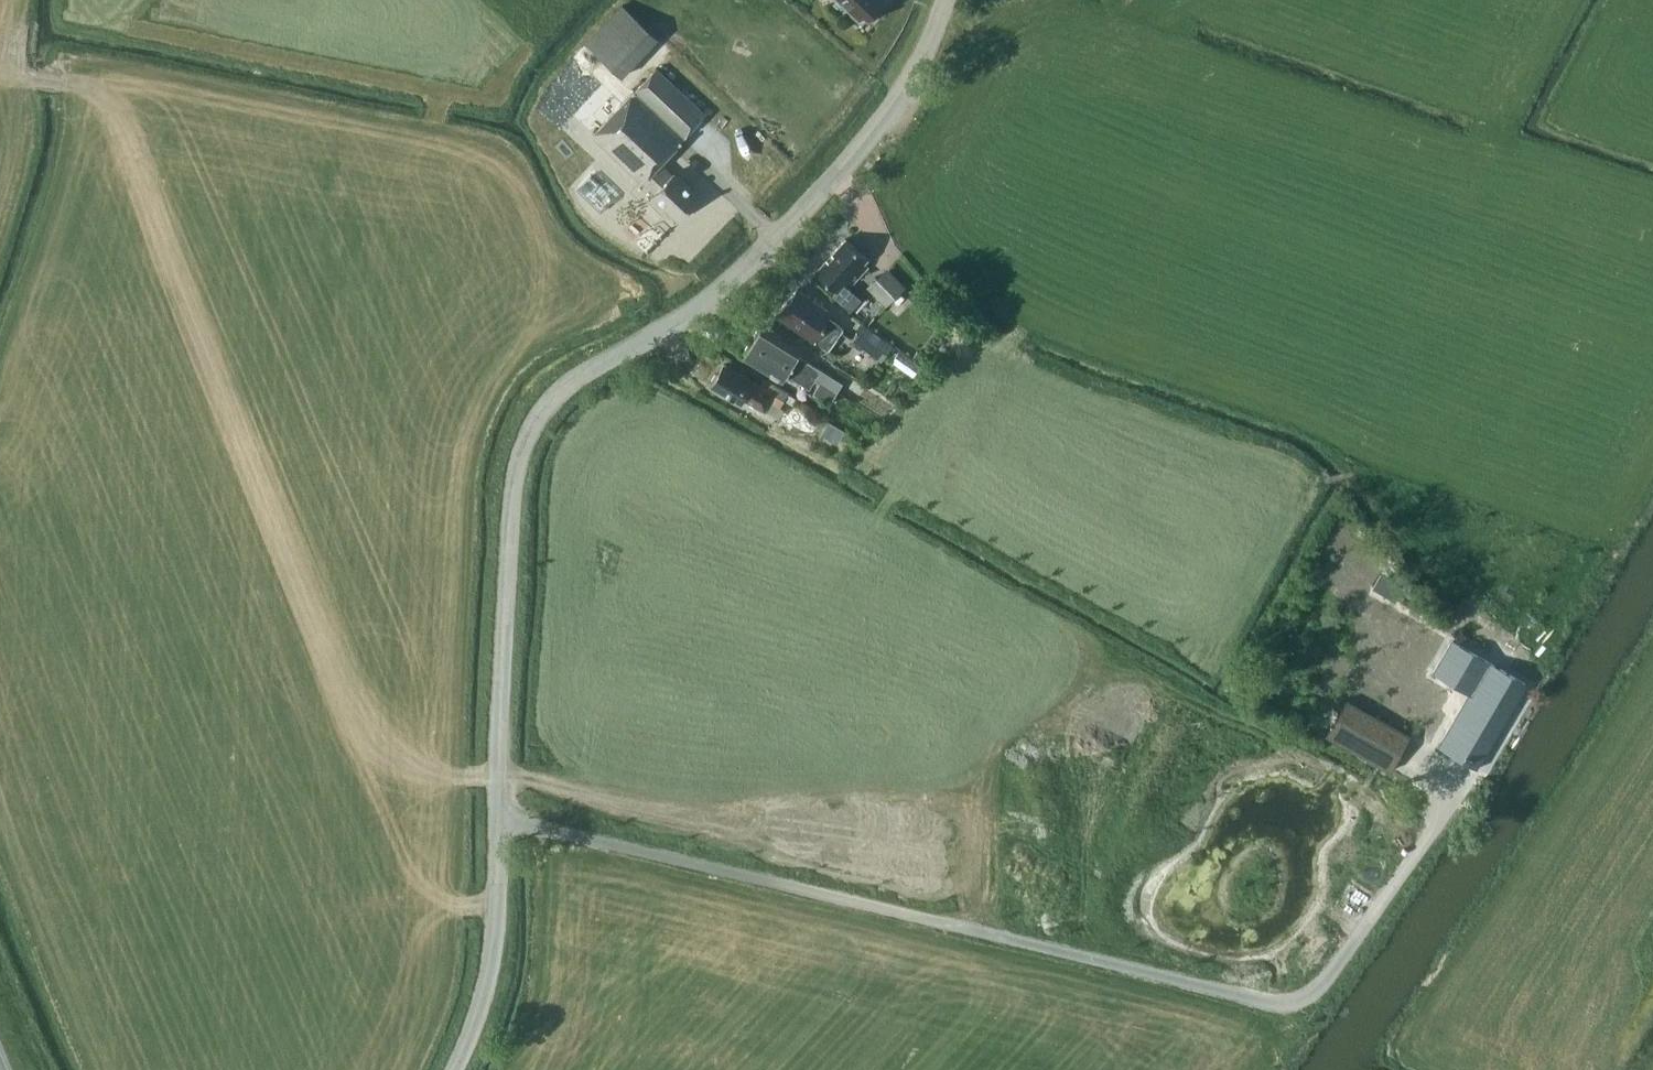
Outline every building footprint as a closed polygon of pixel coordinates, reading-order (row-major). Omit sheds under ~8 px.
[(865,23),(887,0),(841,0),(865,23)] [(587,43),(623,77),(660,38),(623,4),(587,43)] [(675,172),(673,175),(661,163),(686,137),(707,114),(658,68),(636,91),(636,90),(594,135),(644,182),(656,193),(650,199),(664,212),(668,208),(680,219),(701,197),(675,172)] [(617,199),(593,176),(578,191),(603,214),(617,199)] [(847,238),(817,271),(838,290),(834,295),(852,310),(861,300),(849,288),(869,266),(865,263),(869,259),(847,238)] [(911,293),(886,269),(868,287),(893,311),(911,293)] [(816,341),(830,351),(846,330),(829,318),(832,313),(799,289),(791,300),(789,299),(778,314),(816,342),(816,341)] [(852,339),(883,361),(894,345),(864,323),(852,339)] [(838,392),(843,383),(799,356),(802,352),(782,340),(783,337),(765,326),(755,342),(817,379),(821,382),(838,392)] [(811,388),(817,379),(755,342),(745,358),(764,369),(766,366),(786,379),(788,374),(811,388)] [(765,376),(761,384),(753,380),(725,364),(713,385),(742,402),(745,398),(766,410),(772,400),(782,406),(791,391),(765,376)] [(831,404),(838,392),(821,382),(814,393),(831,404)] [(846,431),(829,421),(822,434),(839,444),(846,431)] [(1450,641),(1430,676),(1472,700),(1470,705),(1469,705),(1458,724),(1452,721),(1436,749),(1475,771),(1491,744),(1486,741),(1500,715),(1506,718),(1525,685),(1450,641)] [(1331,694),(1311,730),(1354,754),(1374,718),(1331,694)]
